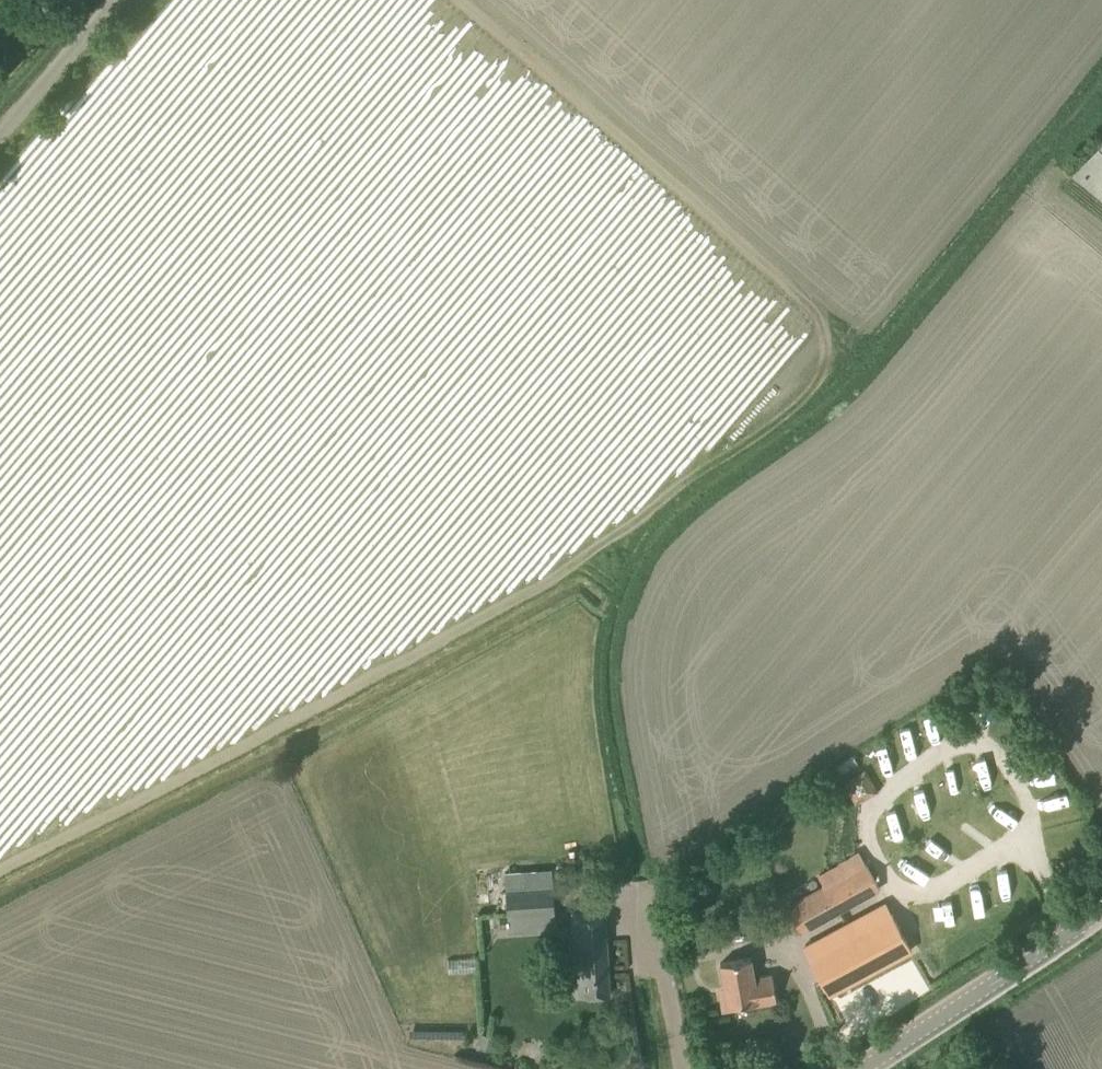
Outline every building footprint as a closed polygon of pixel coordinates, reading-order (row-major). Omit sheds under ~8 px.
[(1071,174),(1101,200),(1101,137),(1071,174)] [(843,783),(855,803),(878,788),(865,769),(843,783)] [(824,883),(785,905),(801,932),(880,889),(865,861),(824,883)] [(554,910),(551,871),(551,868),(504,872),(507,913),(554,910)] [(571,906),(576,995),(608,993),(603,904),(571,906)] [(912,949),(901,930),(892,912),(809,957),(829,994),(912,949)] [(773,975),(750,978),(748,958),(743,958),(721,962),(726,991),(720,992),(723,1010),(777,1001),(773,975)]
